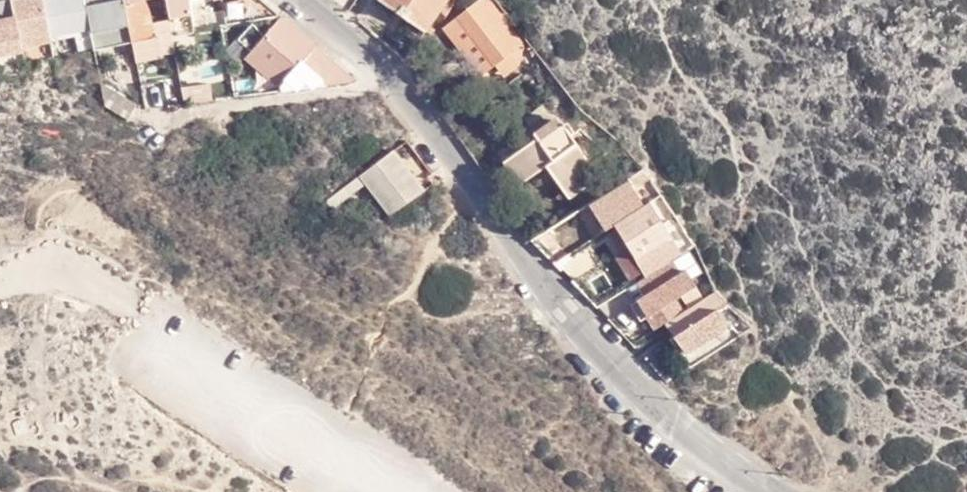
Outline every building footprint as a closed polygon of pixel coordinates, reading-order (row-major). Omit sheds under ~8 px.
[(16,0),(0,0),(0,61),(26,56),(26,51),(17,5),(16,0)] [(55,46),(55,41),(46,0),(42,0),(17,5),(26,51),(55,46)] [(97,53),(87,0),(46,0),(55,41),(80,37),(83,55),(97,53)] [(128,0),(87,0),(97,53),(97,55),(137,45),(130,9),(128,0)] [(163,1),(162,0),(128,0),(130,9),(150,5),(163,1)] [(192,0),(169,0),(169,1),(173,20),(195,15),(192,2),(192,0)] [(282,18),(262,0),(256,0),(244,2),(225,6),(230,25),(267,20),(282,18)] [(424,31),(445,0),(378,0),(424,31)] [(483,13),(514,50),(521,44),(485,0),(480,0),(475,3),(483,13)] [(466,26),(483,13),(475,3),(459,17),(466,26)] [(137,45),(157,41),(150,5),(130,9),(137,45)] [(514,50),(483,13),(466,26),(497,65),(514,50)] [(195,15),(173,20),(176,35),(198,30),(196,20),(195,15)] [(196,20),(198,30),(213,29),(210,16),(196,20)] [(497,65),(466,26),(459,17),(447,28),(484,76),(497,65)] [(278,27),(286,19),(282,18),(267,20),(247,46),(255,55),(278,27)] [(312,57),(320,48),(286,19),(278,27),(312,57)] [(285,89),(312,57),(278,27),(255,55),(250,61),(285,89)] [(140,65),(151,63),(167,60),(163,40),(157,41),(137,45),(140,65)] [(332,87),(360,82),(320,48),(312,57),(332,87)] [(287,94),(332,87),(312,57),(285,89),(287,94)] [(150,118),(176,112),(169,80),(153,83),(151,63),(140,65),(150,118)] [(108,113),(130,130),(140,114),(103,87),(108,113)] [(188,109),(214,104),(210,87),(185,90),(188,109)] [(536,135),(537,140),(559,123),(557,119),(536,135)] [(559,123),(537,140),(538,143),(562,127),(559,123)] [(562,127),(538,143),(504,169),(521,192),(547,173),(574,206),(592,191),(583,179),(581,177),(592,168),(574,145),(562,127)] [(583,137),(574,145),(592,168),(593,171),(609,158),(583,137)] [(395,219),(429,193),(399,152),(364,178),(371,187),(395,219)] [(581,177),(583,179),(593,171),(592,168),(581,177)] [(371,187),(364,178),(341,196),(348,205),(371,187)] [(615,225),(642,206),(627,181),(590,206),(605,231),(615,225)] [(348,205),(341,196),(332,202),(339,211),(348,205)] [(672,236),(663,222),(649,202),(642,206),(615,225),(636,259),(672,236)] [(685,229),(674,214),(663,222),(672,236),(685,229)] [(671,260),(682,253),(696,245),(685,229),(672,236),(636,259),(646,275),(671,260)] [(679,272),(671,260),(646,275),(635,282),(644,296),(637,300),(646,317),(654,329),(661,324),(682,310),(675,299),(695,286),(685,269),(679,272)] [(712,292),(682,310),(661,324),(689,366),(735,337),(714,311),(724,305),(712,292)] [(640,321),(646,317),(637,300),(630,305),(640,321)]
